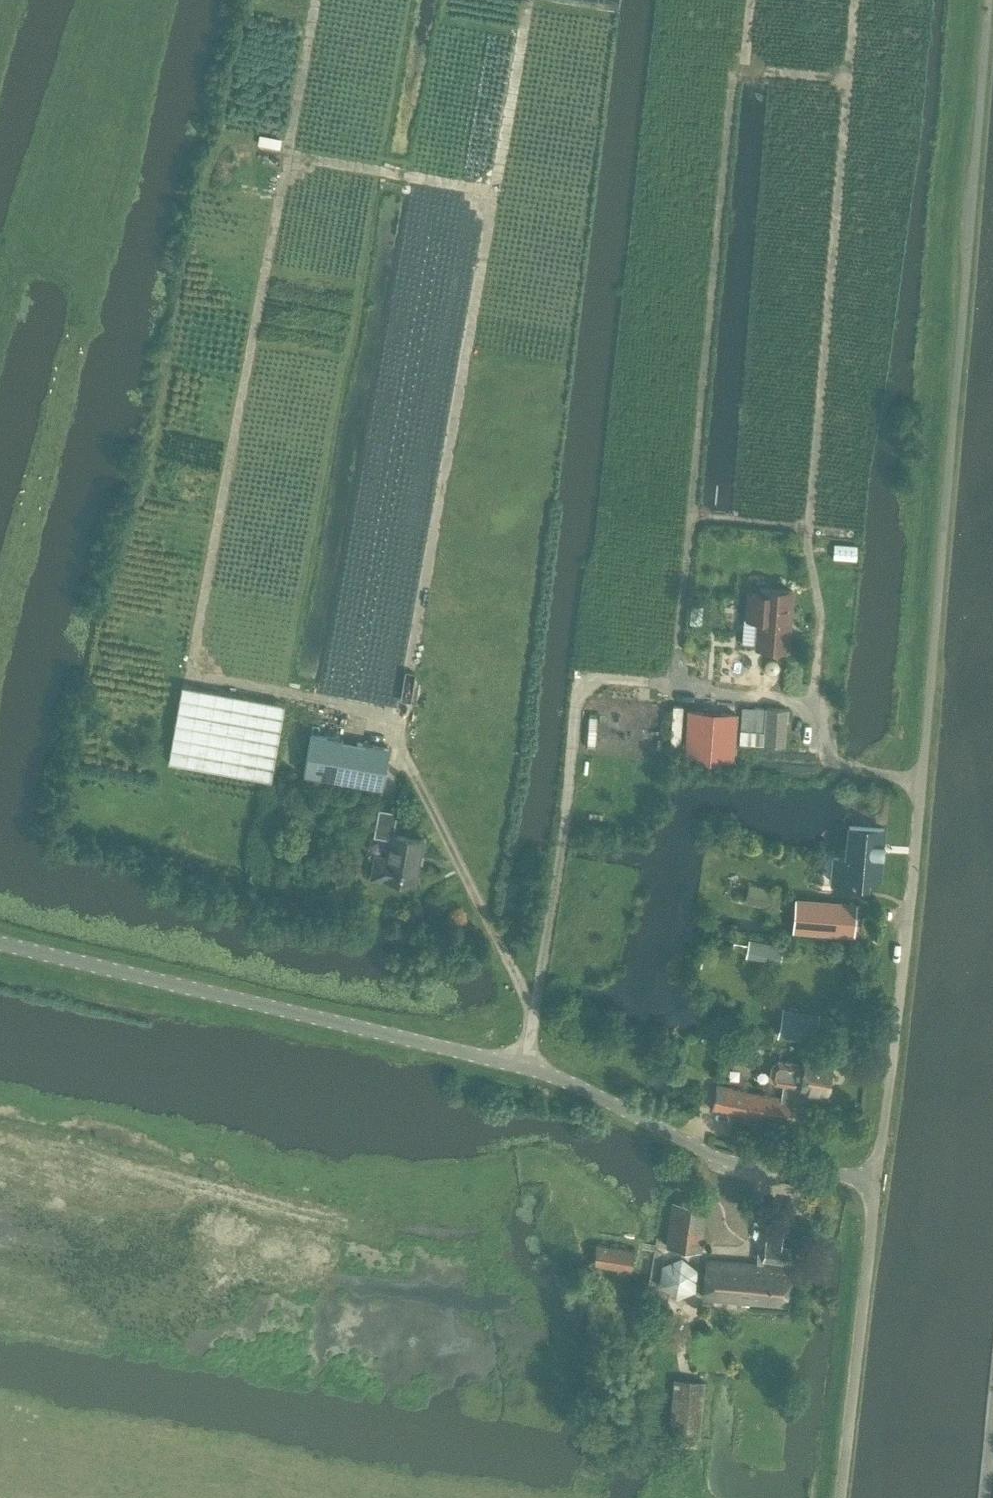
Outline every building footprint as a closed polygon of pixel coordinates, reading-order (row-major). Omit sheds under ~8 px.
[(834,545),(833,559),(856,561),(857,546),(834,545)] [(746,618),(757,619),(757,646),(788,648),(791,589),(759,588),(759,593),(747,592),(746,618)] [(170,762),(268,781),(283,703),(185,685),(170,762)] [(741,729),(764,731),(766,707),(742,705),(741,729)] [(765,744),(786,746),(789,708),(768,707),(765,744)] [(686,759),(734,762),(737,712),(690,709),(686,759)] [(311,734),(304,774),(382,788),(390,748),(311,734)] [(378,809),(373,836),(388,839),(385,857),(374,855),(371,875),(374,876),(377,880),(392,883),(396,880),(415,883),(423,840),(393,834),(397,812),(378,809)] [(850,825),(847,858),(835,857),(833,880),(866,884),(866,877),(879,878),(884,828),(850,825)] [(853,936),(856,903),(795,898),(792,930),(853,936)] [(749,941),(746,956),(779,962),(781,947),(749,941)] [(783,1008),(779,1036),(815,1042),(820,1014),(783,1008)] [(781,1098),(792,1100),(794,1086),(800,1086),(799,1092),(826,1096),(833,1055),(807,1051),(804,1066),(780,1062),(774,1066),(772,1075),(776,1082),(785,1083),(781,1098)] [(717,1086),(712,1109),(788,1124),(793,1101),(791,1101),(781,1099),(717,1086)] [(667,1247),(700,1251),(705,1207),(673,1203),(667,1247)] [(758,1265),(707,1261),(703,1298),(787,1305),(792,1269),(764,1266),(764,1260),(793,1263),(794,1249),(780,1246),(784,1228),(769,1225),(764,1254),(758,1254),(758,1265)] [(594,1264),(630,1270),(633,1250),(597,1244),(594,1264)] [(681,1257),(663,1264),(659,1285),(677,1297),(695,1289),(698,1270),(681,1257)] [(670,1435),(698,1438),(704,1382),(675,1379),(670,1435)]
